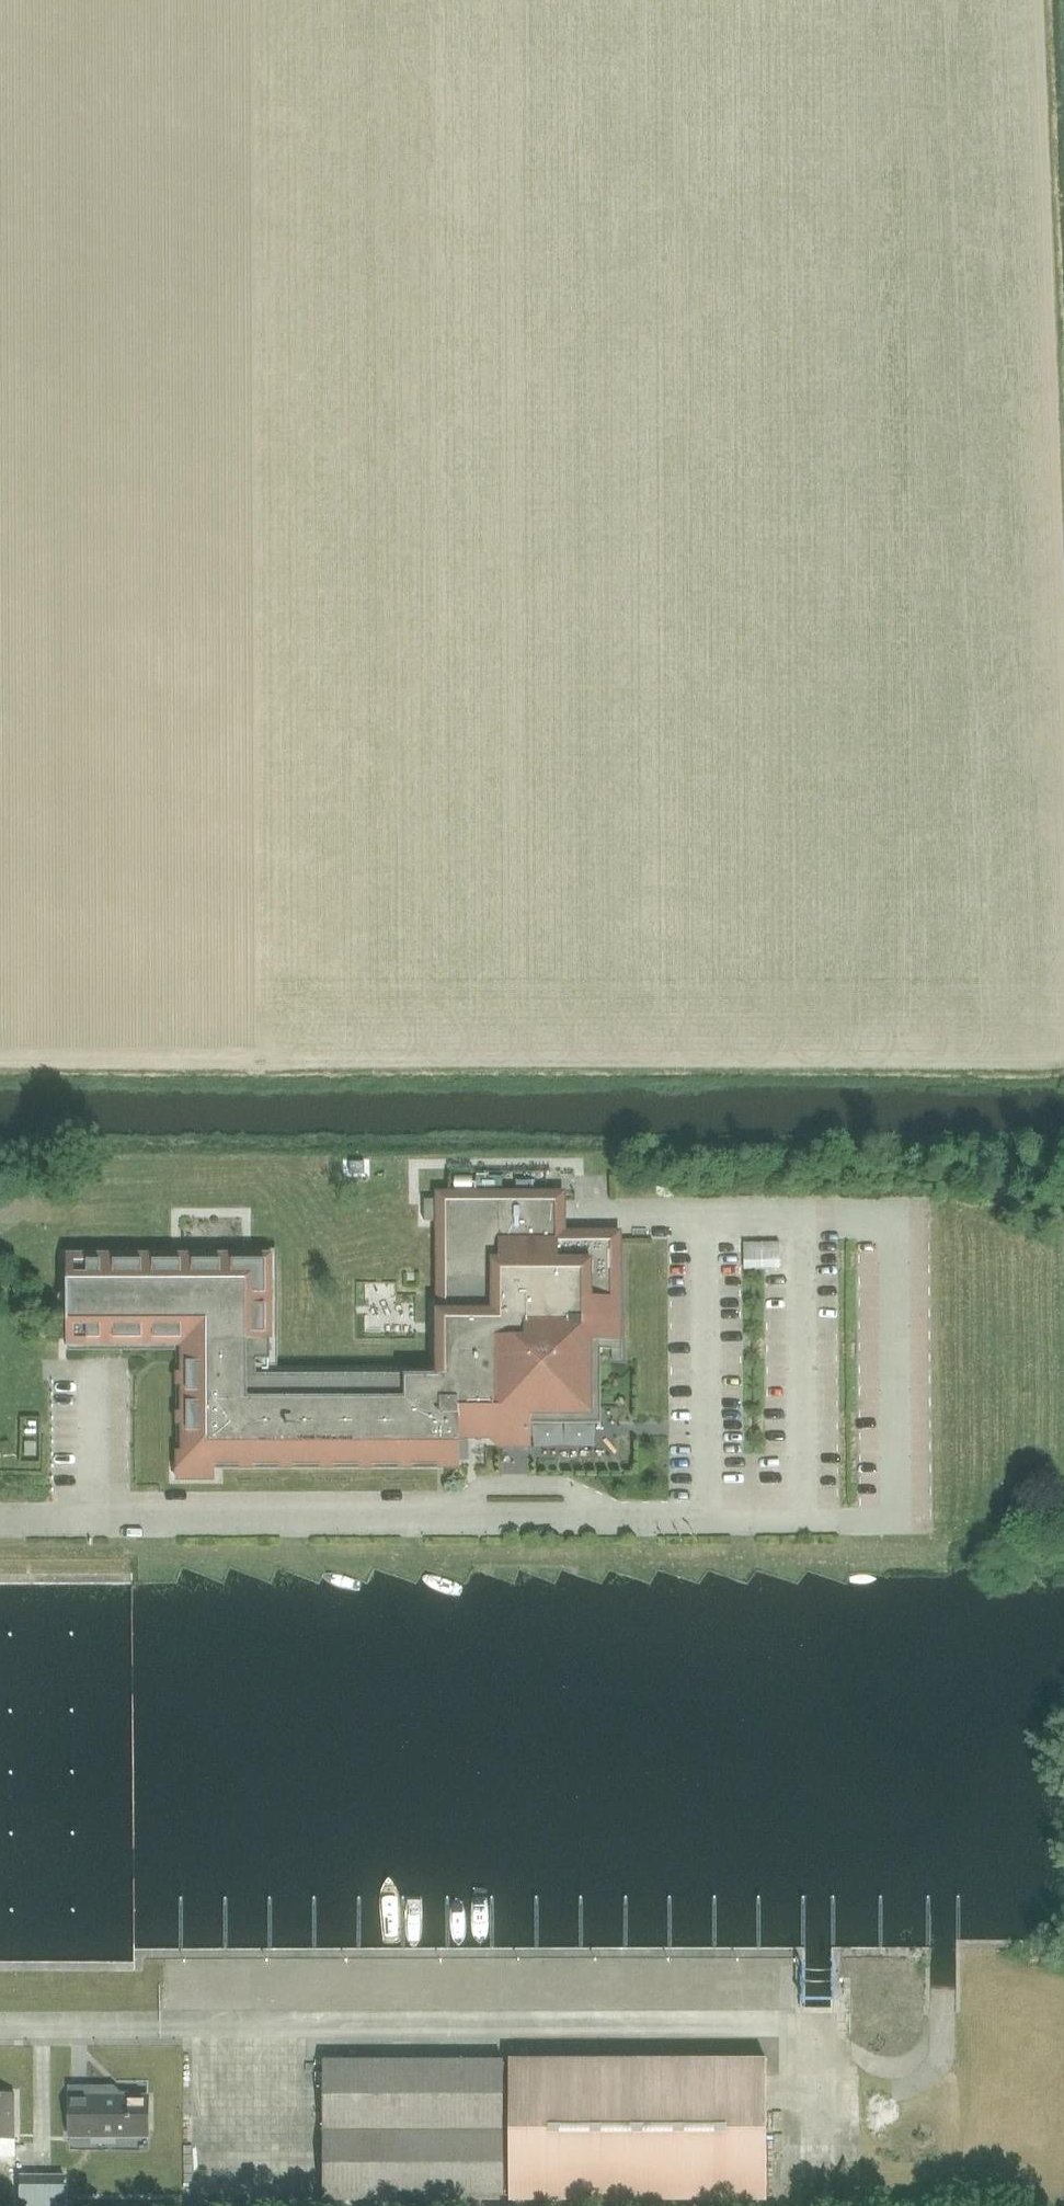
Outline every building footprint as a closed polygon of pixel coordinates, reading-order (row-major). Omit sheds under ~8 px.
[(445,1461),(445,1468),(458,1467),(458,1439),(502,1439),(502,1419),(530,1419),(530,1409),(585,1409),(585,1340),(612,1340),(612,1349),(621,1349),(621,1338),(612,1338),(612,1239),(557,1239),(557,1200),(424,1200),(424,1221),(444,1221),(444,1376),(268,1377),(268,1258),(67,1259),(68,1343),(169,1342),(169,1341),(184,1341),(185,1478),(176,1478),(176,1479),(213,1479),(213,1461),(445,1461)] [(707,1998),(738,1997),(737,1982),(706,1983),(707,1998)] [(323,2200),(503,2200),(503,2197),(509,2197),(509,2201),(765,2200),(765,2060),(508,2060),(508,2064),(503,2064),(503,2060),(323,2060),(323,2200)] [(69,2086),(68,2135),(147,2135),(147,2098),(127,2098),(127,2095),(117,2095),(117,2090),(113,2086),(69,2086)] [(15,2139),(14,2094),(0,2094),(0,2139),(15,2139)] [(20,2205),(42,2205),(42,2176),(20,2176),(20,2205)] [(42,2205),(64,2205),(64,2176),(42,2176),(42,2205)]
